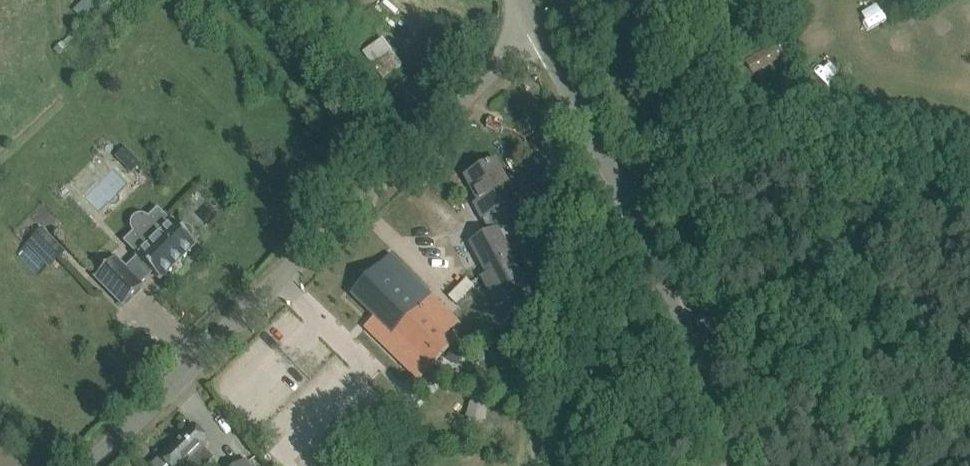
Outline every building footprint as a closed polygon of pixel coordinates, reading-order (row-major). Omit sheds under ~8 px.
[(901,15),(895,0),(880,0),(873,3),(883,23),(901,15)] [(384,37),(365,51),(384,79),(404,65),(384,37)] [(774,43),(743,62),(751,75),(783,56),(774,43)] [(400,99),(417,86),(410,76),(393,89),(400,99)] [(467,181),(458,185),(470,208),(474,205),(483,223),(478,226),(484,237),(470,244),(490,282),(484,285),(503,322),(510,318),(537,304),(497,230),(496,230),(496,229),(524,214),(496,161),(465,178),(467,181)] [(172,223),(165,216),(131,249),(138,256),(137,257),(138,258),(127,270),(115,258),(95,278),(123,306),(143,287),(140,284),(152,272),(160,281),(196,246),(191,240),(192,235),(191,231),(188,227),(184,226),(178,228),(173,222),(172,223)] [(48,266),(63,252),(44,232),(29,246),(48,266)] [(353,295),(381,323),(372,333),(420,380),(454,345),(453,345),(456,342),(448,334),(457,324),(390,258),(381,268),(353,295)] [(474,285),(466,277),(448,296),(457,304),(474,285)] [(159,458),(167,465),(205,465),(211,460),(202,450),(209,443),(193,426),(159,458)] [(401,431),(389,439),(394,447),(407,439),(401,431)]
